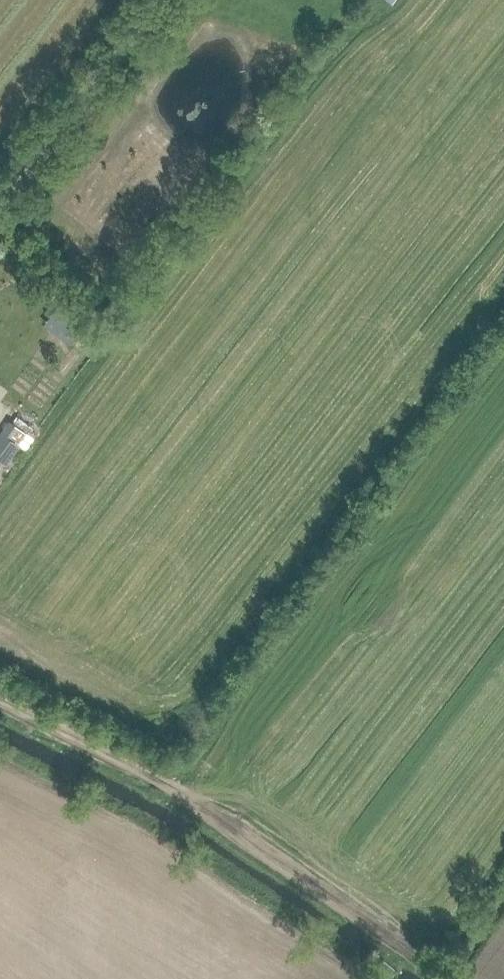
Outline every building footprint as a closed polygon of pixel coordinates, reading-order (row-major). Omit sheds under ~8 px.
[(69,313),(54,332),(64,339),(71,330),(77,335),(85,325),(69,313)] [(5,429),(0,436),(0,456),(6,461),(18,443),(27,450),(35,439),(10,422),(5,429)]
